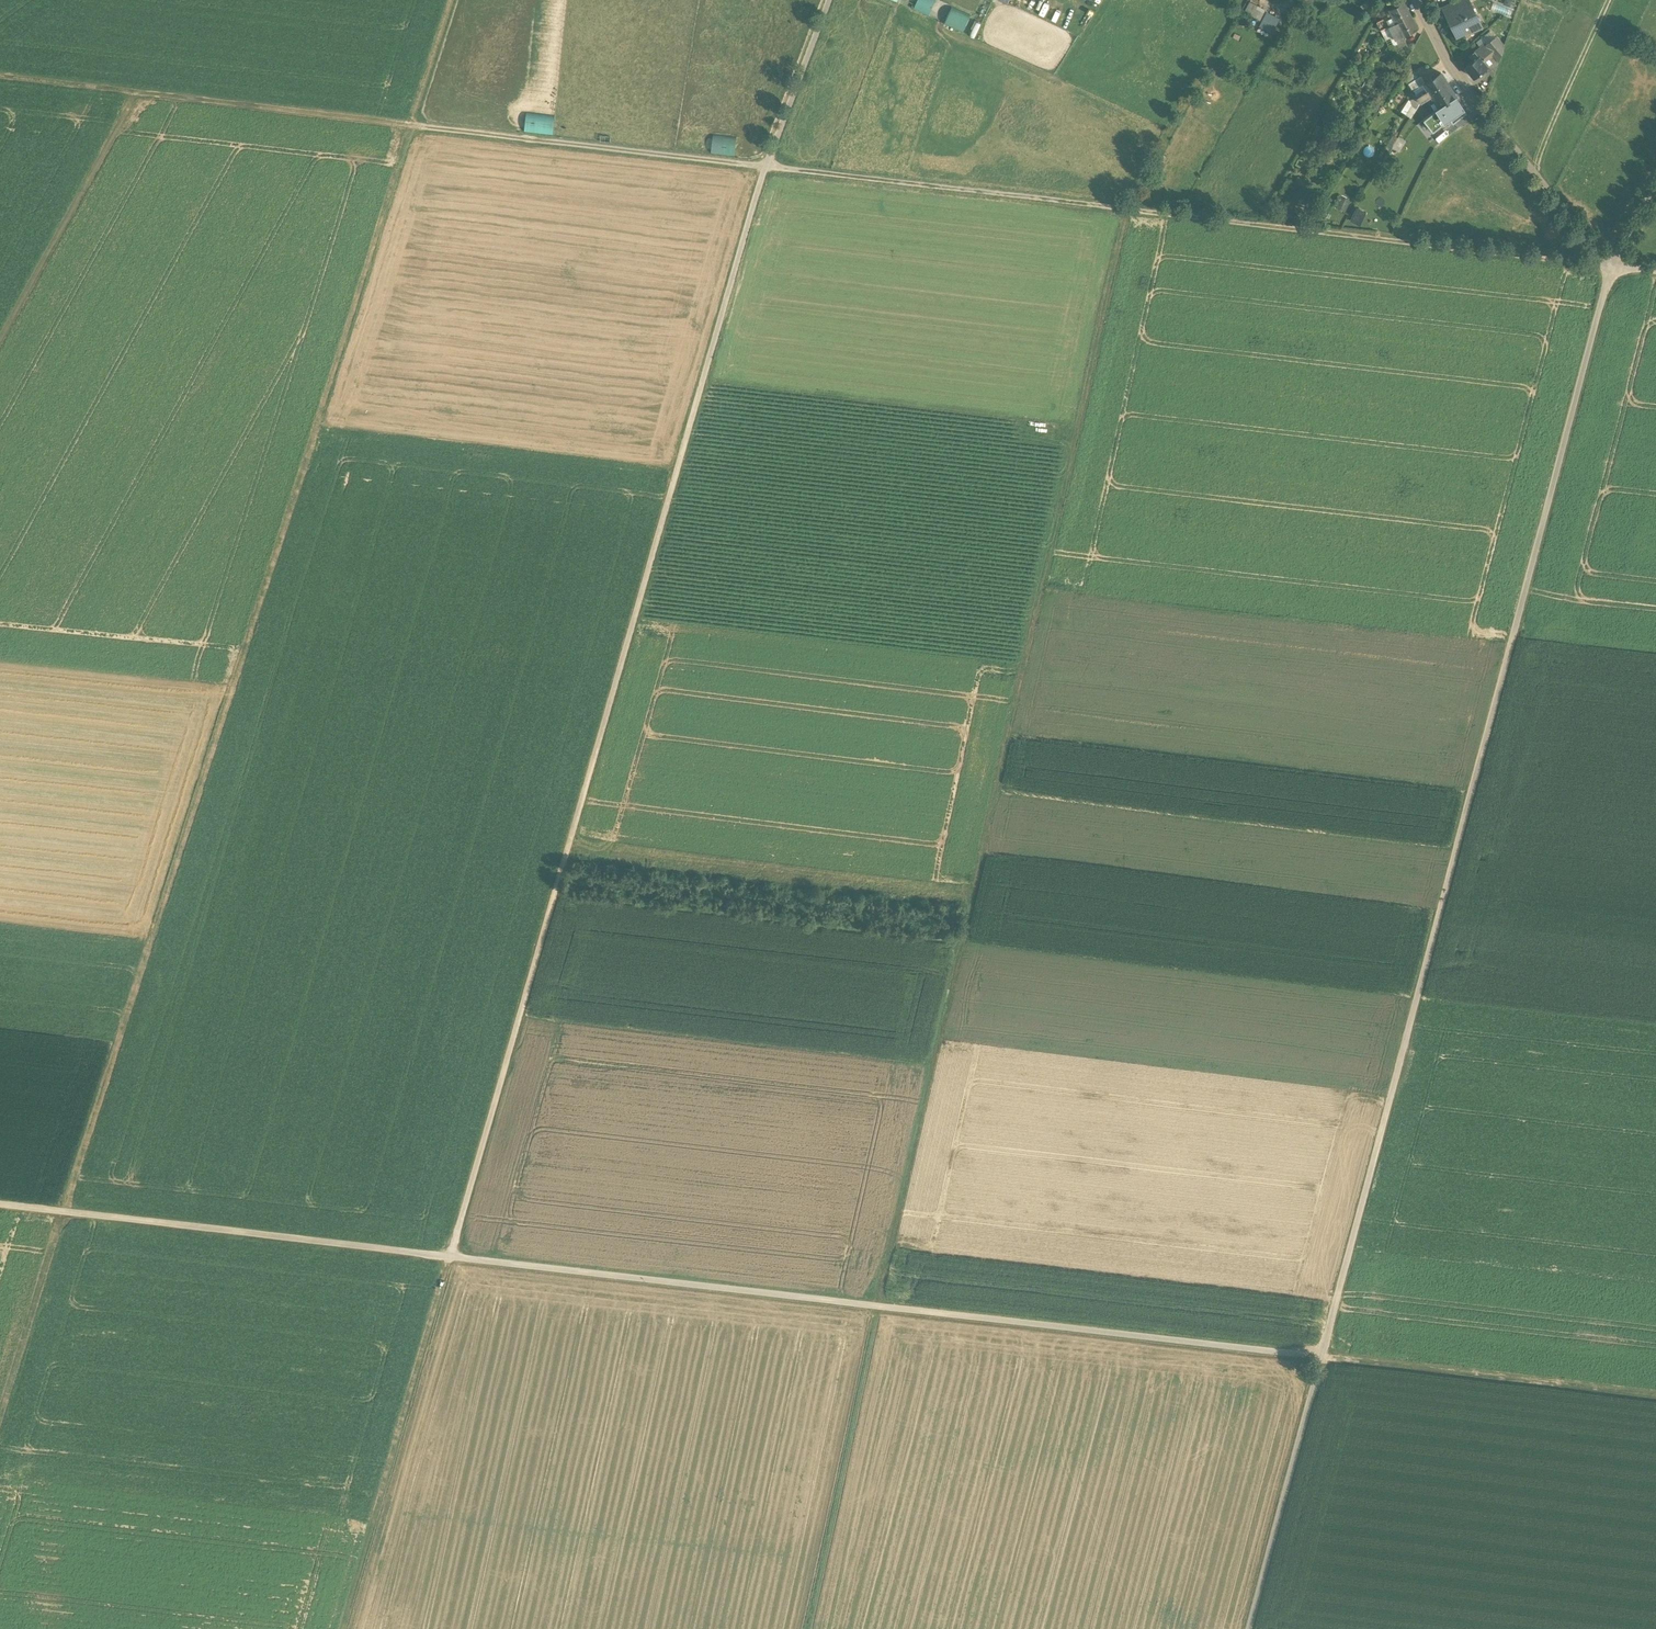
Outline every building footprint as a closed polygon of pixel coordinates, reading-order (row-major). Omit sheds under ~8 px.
[(914,11),(930,16),(935,0),(918,0),(914,11)] [(1360,5),(1365,11),(1377,1),(1376,0),(1367,0),(1360,5)] [(1404,0),(1388,8),(1389,9),(1385,11),(1388,15),(1391,14),(1395,22),(1411,14),(1404,0)] [(1449,3),(1453,12),(1451,18),(1449,19),(1452,24),(1451,26),(1455,34),(1458,35),(1467,30),(1471,32),(1477,29),(1473,22),(1478,19),(1473,8),(1469,0),(1455,0),(1449,3)] [(1262,20),(1259,27),(1273,33),(1280,16),(1249,2),(1244,12),(1262,20)] [(1416,11),(1411,14),(1417,28),(1423,25),(1416,11)] [(1388,15),(1376,21),(1381,29),(1388,26),(1395,22),(1391,14),(1388,15)] [(1395,22),(1388,26),(1395,39),(1417,28),(1411,14),(1395,22)] [(1495,37),(1486,41),(1491,47),(1479,57),(1487,67),(1494,75),(1504,46),(1495,37)] [(1404,39),(1392,45),(1396,51),(1407,45),(1404,39)] [(1486,41),(1469,56),(1473,61),(1465,67),(1474,78),(1487,67),(1479,57),(1491,47),(1486,41)] [(1379,57),(1373,53),(1366,64),(1372,67),(1379,57)] [(1411,91),(1425,83),(1408,57),(1399,73),(1411,91)] [(1448,84),(1441,72),(1425,83),(1430,92),(1432,95),(1448,84)] [(1448,84),(1432,95),(1435,100),(1439,107),(1456,97),(1448,84)] [(1426,95),(1424,92),(1417,96),(1420,102),(1432,95),(1430,92),(1426,95)] [(1432,95),(1427,99),(1430,103),(1435,100),(1432,95)] [(1439,107),(1423,120),(1433,132),(1449,119),(1463,108),(1456,97),(1439,107)] [(1449,119),(1453,124),(1466,114),(1463,108),(1449,119)] [(554,134),(555,116),(526,115),(525,133),(554,134)] [(736,155),(736,137),(713,136),(712,154),(736,155)] [(1399,136),(1388,153),(1398,159),(1409,143),(1399,136)] [(1340,196),(1336,207),(1344,210),(1348,199),(1340,196)] [(1361,225),(1367,211),(1357,207),(1351,221),(1361,225)]
